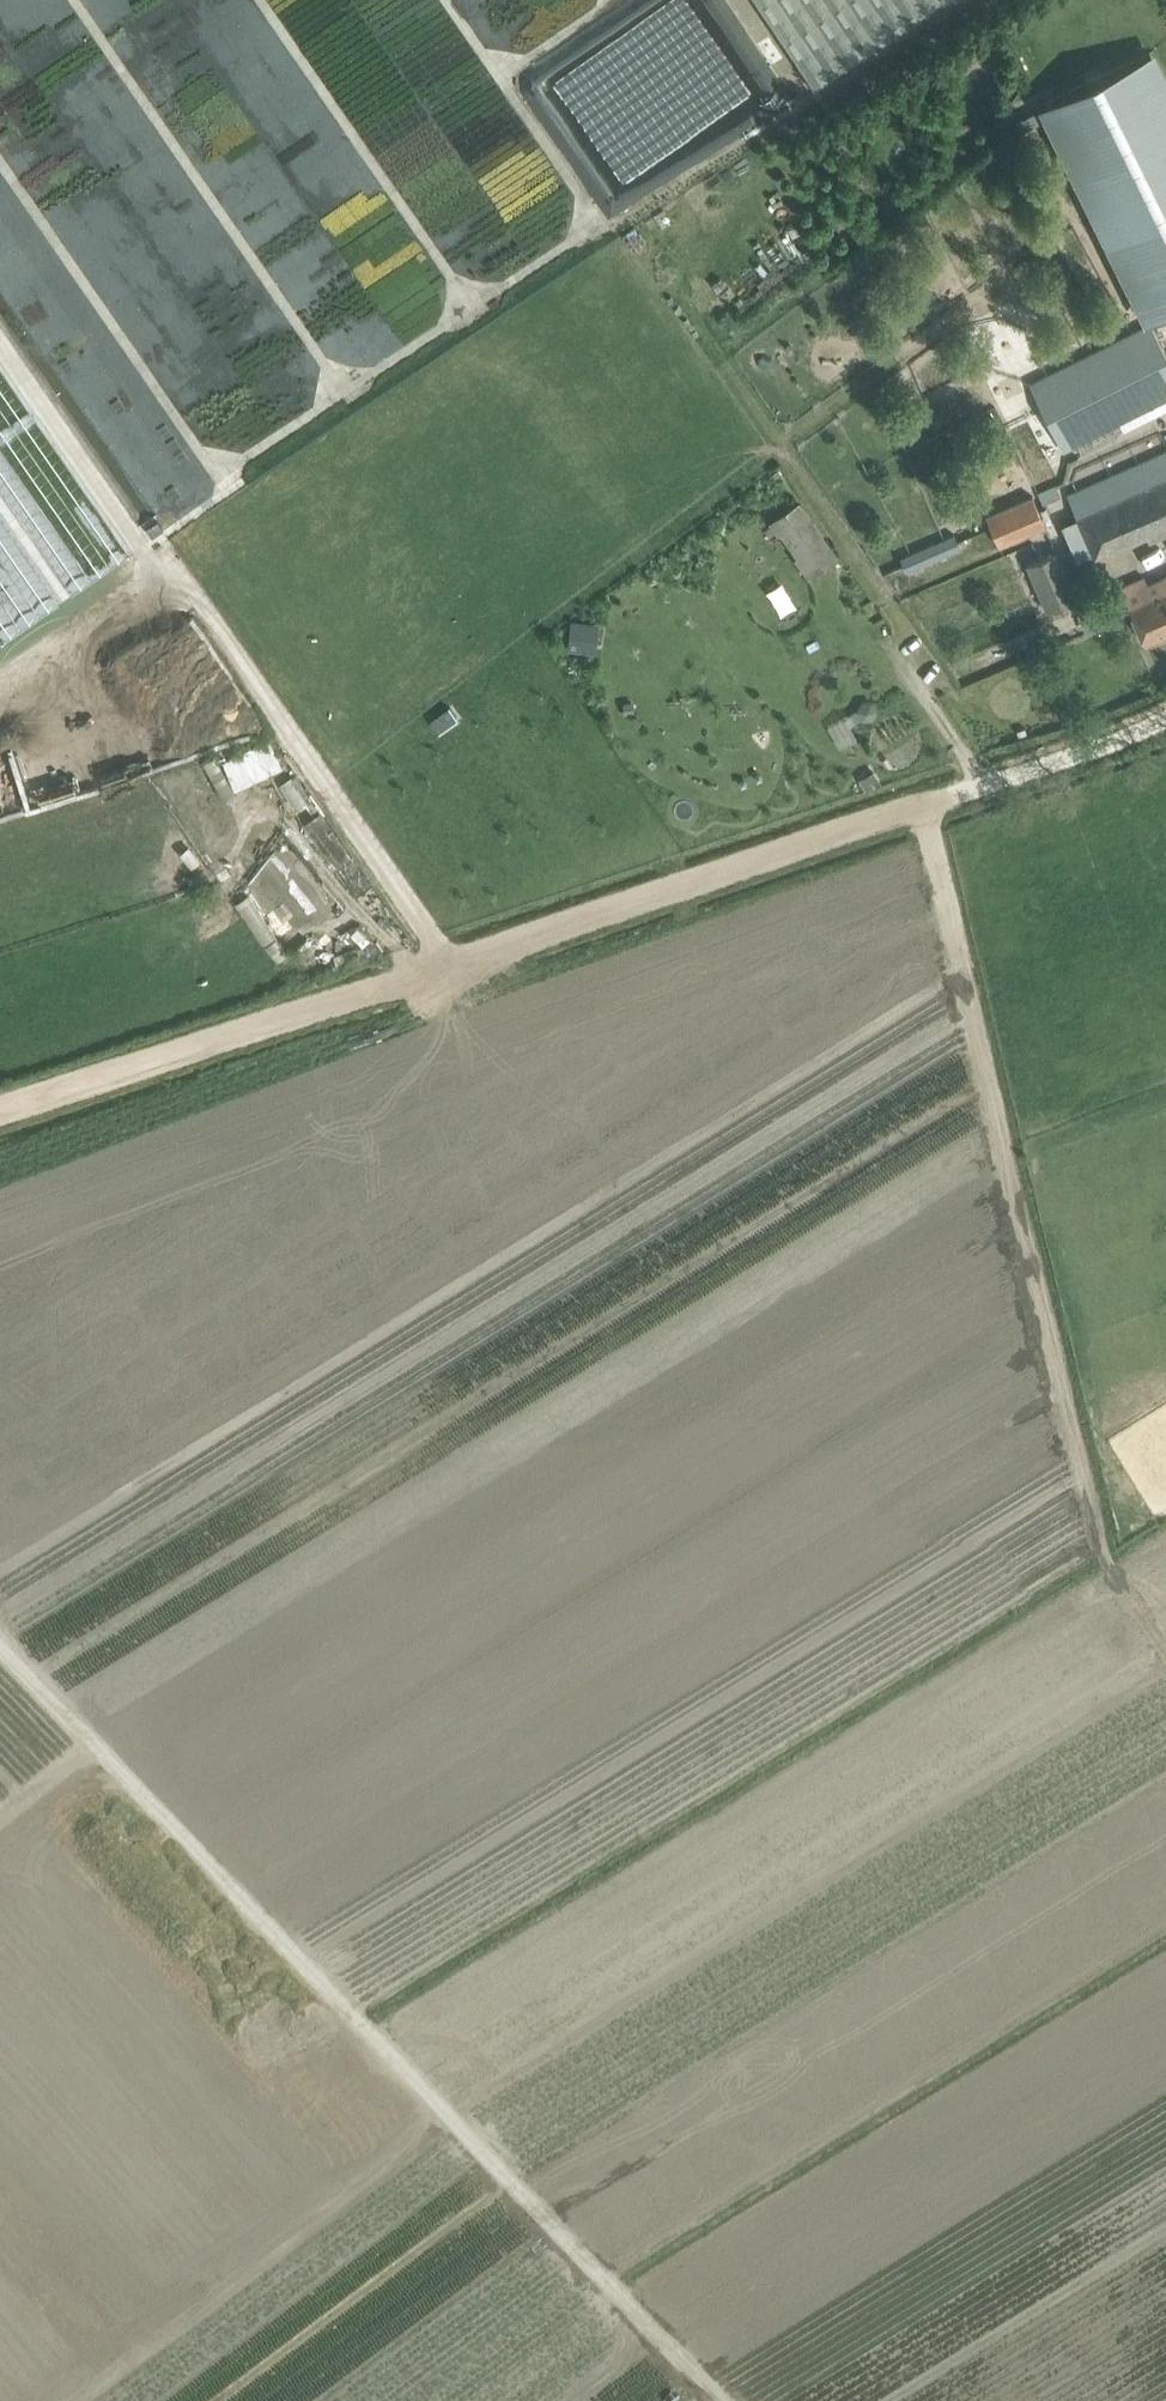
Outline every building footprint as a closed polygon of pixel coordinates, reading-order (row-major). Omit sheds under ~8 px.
[(813,82),(935,0),(758,0),(813,82)] [(1150,51),(1042,104),(1148,321),(1149,322),(1152,320),(1165,313),(1165,84),(1150,51)] [(1016,117),(1022,128),(1041,118),(1036,107),(1016,117)] [(1148,321),(1029,381),(1064,451),(1165,399),(1165,355),(1149,322),(1148,321)] [(1067,494),(1094,556),(1144,534),(1149,543),(1165,536),(1165,450),(1067,494)] [(985,514),(999,545),(1046,525),(1032,494),(985,514)] [(797,503),(768,523),(776,534),(778,533),(796,558),(823,539),(797,503)] [(943,538),(934,542),(940,557),(960,548),(954,534),(943,538)] [(918,549),(899,557),(906,571),(924,563),(918,549)] [(1078,597),(1057,549),(1026,563),(1046,611),(1078,597)] [(1122,590),(1128,604),(1144,641),(1165,632),(1165,577),(1145,586),(1143,581),(1122,590)] [(591,621),(569,618),(566,647),(587,649),(591,621)] [(271,739),(222,762),(230,778),(278,755),(271,739)] [(872,771),(859,779),(865,790),(879,782),(872,771)] [(337,865),(357,894),(373,883),(353,855),(350,857),(321,811),(305,821),(334,867),(337,865)] [(235,903),(265,947),(278,938),(248,894),(235,903)]
